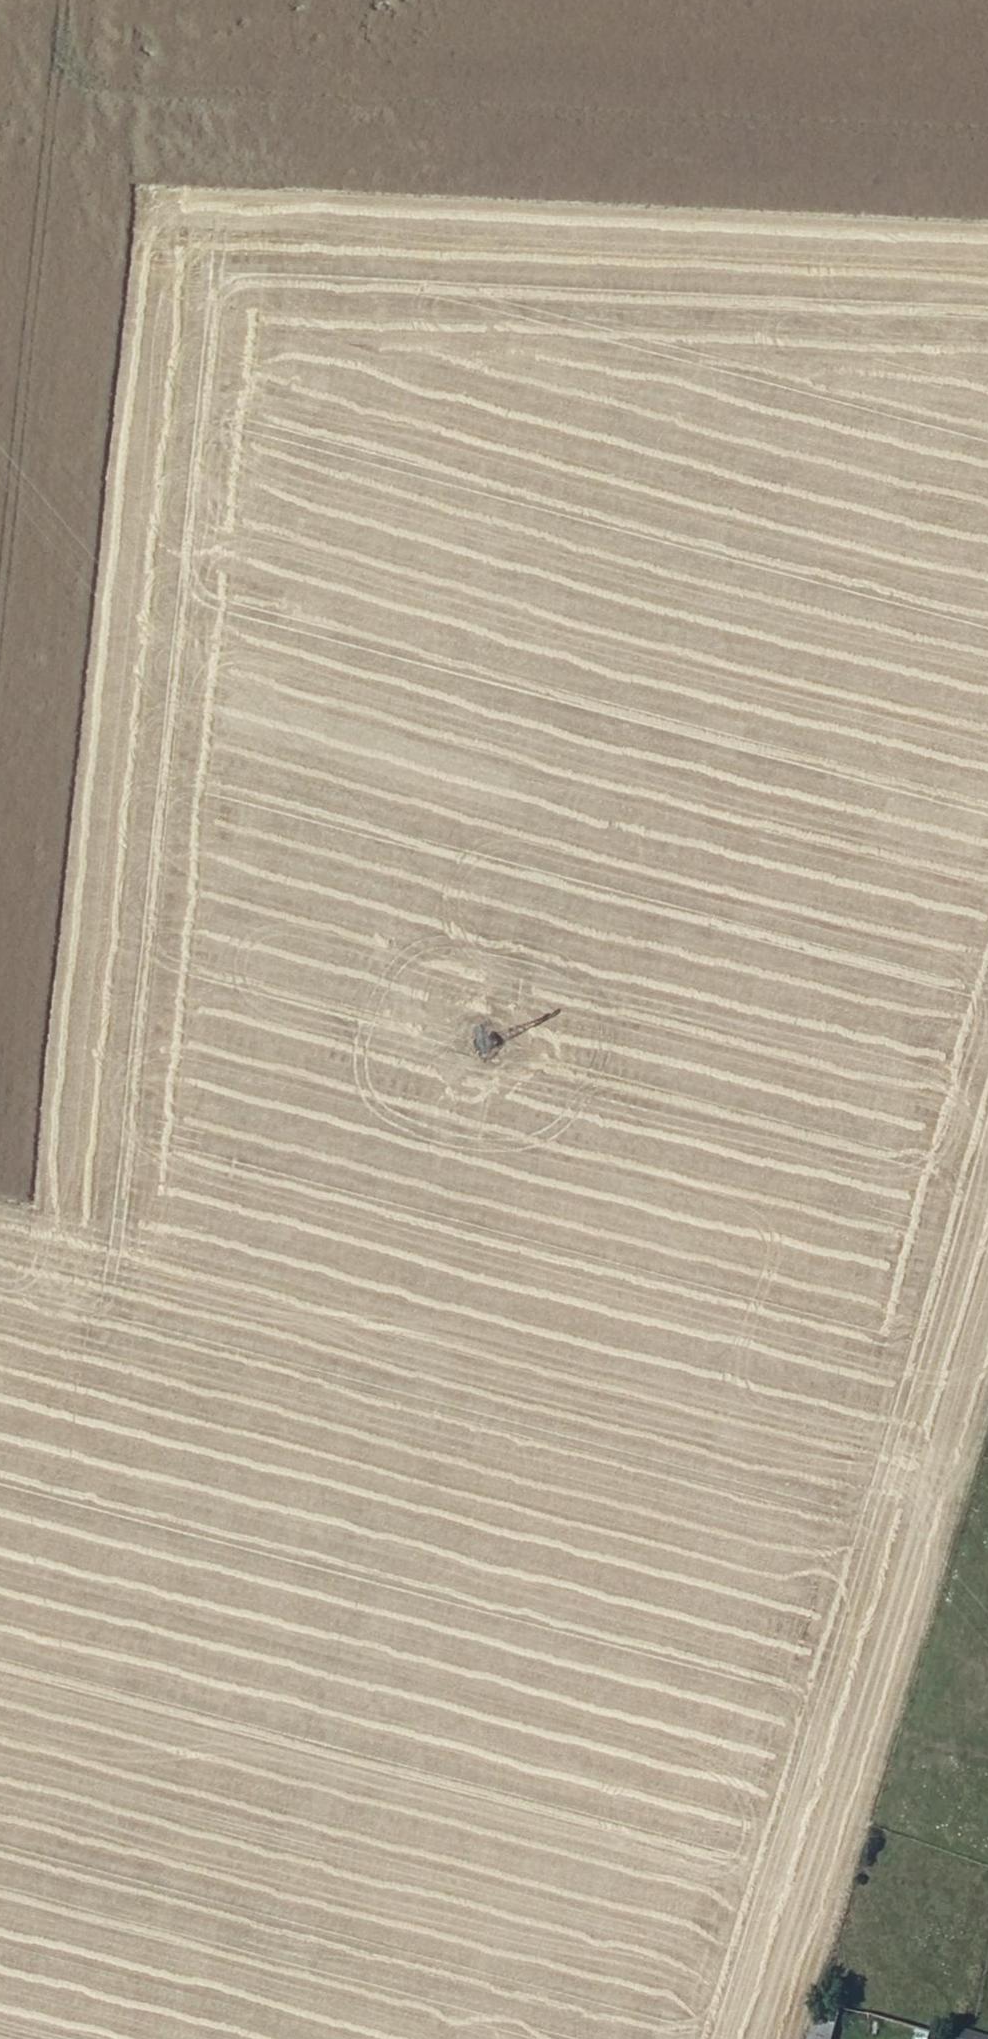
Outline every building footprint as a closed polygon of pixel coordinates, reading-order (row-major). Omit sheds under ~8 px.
[(832,2015),(808,2011),(803,2038),(828,2038),(832,2015)] [(959,2038),(987,2038),(987,2036),(962,2028),(959,2038)]
